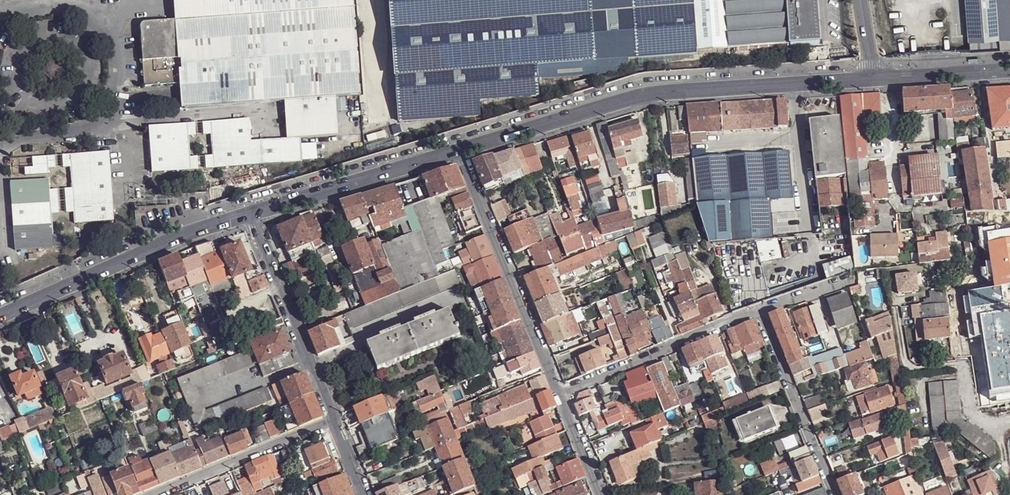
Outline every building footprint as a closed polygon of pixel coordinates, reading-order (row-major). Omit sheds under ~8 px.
[(180,23),(185,87),(185,111),(286,103),(336,100),(361,99),(353,0),(178,0),(180,23)] [(399,122),(482,116),(481,101),(540,97),(538,69),(626,63),(626,58),(696,53),(693,0),(390,0),(399,122)] [(696,53),(820,44),(816,0),(693,0),(696,53)] [(970,51),(1009,49),(1009,0),(966,0),(970,51)] [(145,27),(142,30),(145,89),(185,87),(180,23),(149,26),(145,27)] [(809,53),(810,63),(820,63),(819,52),(809,53)] [(948,89),(952,119),(974,116),(970,88),(948,89)] [(902,92),(903,114),(939,111),(944,111),(945,119),(952,119),(948,89),(902,92)] [(991,131),(993,131),(1009,130),(1009,89),(986,91),(991,131)] [(854,228),(874,226),(873,219),(874,219),(873,210),(872,203),(872,200),(872,195),(869,171),(868,163),(863,117),(882,115),(881,104),(880,94),(840,96),(854,228)] [(336,100),(286,103),(287,141),(300,141),(338,138),(336,100)] [(776,100),(686,106),(687,120),(690,144),(701,143),(701,141),(706,140),(705,132),(777,127),(776,100)] [(784,100),(776,100),(777,127),(787,127),(785,108),(784,100)] [(679,121),(687,120),(686,106),(677,107),(679,121)] [(944,111),(939,111),(942,143),(955,142),(953,125),(953,119),(952,119),(945,119),(944,111)] [(953,125),(974,122),(974,116),(952,119),(953,119),(953,125)] [(846,176),(839,118),(809,121),(815,179),(846,176)] [(249,121),(202,125),(203,137),(211,137),(212,147),(251,144),(249,121)] [(638,121),(608,130),(611,141),(639,133),(641,132),(638,121)] [(608,130),(606,122),(595,125),(599,140),(601,140),(610,172),(619,169),(618,169),(616,160),(611,141),(608,130)] [(195,125),(148,128),(152,174),(198,171),(197,158),(190,159),(189,138),(196,137),(195,125)] [(572,138),(578,160),(586,157),(588,163),(588,164),(590,164),(598,161),(599,161),(590,133),(572,138)] [(616,160),(618,169),(628,166),(623,150),(632,147),(631,143),(641,140),(639,133),(611,141),(616,160)] [(688,153),(687,136),(669,138),(671,155),(688,153)] [(571,152),(566,138),(556,141),(547,143),(553,158),(563,155),(571,152)] [(983,138),(975,139),(977,150),(983,150),(984,150),(983,138)] [(287,141),(261,144),(263,167),(302,165),(302,164),(301,148),(300,141),(287,141)] [(956,147),(957,153),(962,152),(969,151),(967,143),(956,145),(956,147)] [(997,159),(1009,158),(1009,143),(995,144),(997,159)] [(251,144),(212,147),(212,158),(205,158),(205,171),(263,167),(261,144),(251,144)] [(521,147),(531,171),(542,167),(534,144),(521,147)] [(317,147),(301,148),(302,165),(318,163),(317,147)] [(521,147),(474,162),(486,192),(525,174),(525,175),(532,172),(531,171),(521,147)] [(691,159),(691,160),(704,158),(703,149),(690,151),(691,159)] [(973,212),(1009,212),(1009,208),(1009,201),(992,203),(983,150),(977,150),(969,151),(962,152),(973,212)] [(794,212),(789,152),(724,156),(704,158),(691,160),(695,190),(695,199),(696,204),(727,203),(730,241),(754,239),(771,238),(770,214),(794,212)] [(108,153),(62,157),(63,169),(71,168),(71,180),(72,190),(64,191),(65,203),(66,214),(74,214),(75,225),(114,222),(112,199),(108,153)] [(937,155),(908,159),(909,167),(938,164),(937,155)] [(573,158),(568,159),(570,168),(576,167),(573,158)] [(24,172),(25,179),(48,177),(48,172),(55,171),(54,159),(32,161),(32,171),(24,172)] [(684,159),(688,190),(695,190),(691,160),(691,159),(684,159)] [(884,161),(868,163),(869,171),(885,169),(884,161)] [(909,167),(900,168),(903,196),(903,198),(942,194),(938,164),(909,167)] [(457,167),(423,178),(431,199),(438,196),(448,193),(452,201),(468,195),(457,167)] [(885,169),(869,171),(872,195),(887,194),(885,169)] [(624,190),(629,188),(630,190),(631,193),(636,191),(634,183),(639,182),(636,172),(620,176),(624,190)] [(597,173),(584,178),(586,186),(600,181),(597,173)] [(565,174),(559,176),(563,188),(568,202),(572,212),(574,217),(581,215),(575,195),(577,194),(573,184),(575,184),(572,177),(566,179),(565,174)] [(658,185),(673,183),(666,174),(656,175),(658,185)] [(844,179),(816,182),(819,207),(847,204),(844,179)] [(13,231),(15,253),(62,249),(60,237),(53,237),(52,227),(52,215),(59,215),(58,203),(57,192),(49,192),(49,181),(28,182),(10,184),(10,196),(11,208),(13,231)] [(587,187),(589,194),(600,191),(603,190),(600,182),(587,187)] [(658,185),(661,208),(661,213),(662,219),(680,213),(683,212),(681,205),(676,206),(673,183),(658,185)] [(395,186),(361,196),(367,212),(373,209),(375,216),(369,218),(372,224),(374,229),(378,227),(380,231),(380,232),(400,225),(404,237),(412,233),(410,228),(407,220),(406,216),(403,208),(395,186)] [(602,198),(600,191),(589,194),(591,201),(602,198)] [(438,196),(441,204),(447,202),(449,201),(452,201),(448,193),(438,196)] [(482,227),(468,195),(452,201),(458,215),(464,230),(465,233),(482,227)] [(352,231),(372,224),(369,218),(367,212),(361,196),(340,203),(352,231)] [(441,204),(438,196),(431,199),(434,207),(438,205),(441,204)] [(615,240),(617,239),(616,233),(625,230),(627,236),(636,233),(633,222),(630,211),(627,212),(623,197),(615,200),(619,216),(610,219),(599,223),(605,244),(615,240)] [(453,246),(438,205),(434,207),(431,199),(403,208),(406,216),(407,220),(410,228),(412,233),(429,280),(450,272),(442,250),(453,246)] [(961,200),(949,202),(950,208),(962,206),(961,200)] [(491,205),(498,221),(507,217),(500,201),(491,205)] [(598,220),(610,216),(605,201),(593,205),(598,220)] [(566,254),(584,247),(577,228),(574,217),(572,212),(568,202),(564,205),(570,219),(563,222),(558,211),(550,215),(554,226),(559,236),(566,254)] [(708,242),(730,241),(727,203),(696,204),(696,205),(708,242)] [(526,223),(533,220),(526,209),(509,216),(512,225),(525,219),(526,223)] [(505,231),(514,254),(542,242),(552,238),(553,238),(558,236),(553,226),(548,214),(533,220),(526,223),(505,231)] [(464,230),(458,215),(455,216),(461,231),(464,230)] [(661,222),(660,215),(633,222),(636,233),(640,231),(661,222)] [(314,216),(303,221),(306,229),(311,242),(323,237),(314,216)] [(283,239),(306,229),(303,221),(302,219),(279,229),(283,239)] [(577,228),(584,247),(594,243),(596,248),(605,245),(604,244),(605,244),(599,223),(598,220),(577,228)] [(283,239),(292,262),(312,254),(316,253),(311,242),(306,229),(283,239)] [(869,233),(871,254),(899,251),(897,230),(869,233)] [(636,233),(627,236),(632,248),(644,243),(640,231),(636,233)] [(655,249),(662,246),(670,243),(665,231),(648,238),(652,250),(655,249)] [(399,293),(429,280),(412,233),(404,237),(388,243),(380,245),(399,293)] [(929,243),(917,244),(918,252),(919,264),(949,260),(946,233),(935,234),(936,239),(936,242),(929,243)] [(990,237),(997,291),(1003,291),(1009,289),(1009,234),(990,237)] [(485,235),(465,243),(468,249),(473,264),(493,255),(485,235)] [(317,246),(325,242),(323,237),(311,242),(316,253),(319,252),(319,251),(317,246)] [(385,237),(379,240),(380,245),(388,243),(385,237)] [(552,265),(562,261),(561,258),(553,238),(552,238),(542,242),(543,243),(552,265)] [(771,238),(754,239),(763,264),(783,257),(777,238),(771,238)] [(708,242),(731,314),(797,292),(793,281),(781,285),(771,289),(769,284),(763,264),(754,239),(730,241),(708,242)] [(364,240),(343,249),(366,306),(399,293),(380,245),(379,240),(365,245),(364,240)] [(618,248),(615,240),(605,244),(604,244),(605,245),(608,253),(618,248)] [(232,278),(220,250),(215,252),(212,242),(195,247),(198,255),(211,287),(228,280),(232,278)] [(238,242),(220,250),(232,278),(234,284),(240,298),(252,293),(248,282),(261,276),(259,272),(252,275),(238,242)] [(539,270),(552,265),(543,243),(529,248),(539,270)] [(596,248),(594,243),(584,247),(586,253),(587,252),(596,248)] [(662,246),(655,249),(659,258),(650,262),(653,270),(665,265),(666,263),(667,264),(677,260),(675,256),(670,243),(662,246)] [(608,253),(605,245),(596,248),(587,252),(590,259),(590,258),(591,260),(608,253)] [(319,251),(319,252),(323,263),(323,264),(324,265),(325,264),(330,275),(338,272),(333,261),(328,248),(319,251)] [(468,249),(458,253),(461,260),(453,264),(454,267),(452,267),(453,271),(454,271),(463,267),(473,264),(468,249)] [(316,253),(312,254),(317,265),(323,263),(319,252),(316,253)] [(590,259),(587,252),(586,253),(569,260),(567,260),(570,267),(590,259)] [(683,253),(675,256),(677,260),(679,266),(683,275),(686,283),(690,293),(692,297),(694,303),(700,316),(702,321),(704,325),(708,323),(707,319),(711,317),(715,316),(722,313),(715,294),(701,300),(699,294),(683,253)] [(317,265),(312,254),(292,262),(294,268),(283,272),(286,279),(323,264),(323,263),(317,265)] [(159,263),(171,293),(177,291),(180,300),(194,294),(180,263),(177,255),(159,263)] [(180,263),(194,294),(196,300),(202,297),(208,295),(213,292),(211,287),(198,255),(180,263)] [(504,281),(494,257),(464,269),(467,276),(474,273),(481,290),(504,281)] [(622,257),(611,262),(615,273),(616,272),(627,268),(622,257)] [(822,266),(826,281),(855,272),(857,271),(855,257),(822,266)] [(956,260),(958,270),(972,268),(971,258),(956,260)] [(532,296),(555,286),(551,277),(557,275),(556,272),(570,267),(567,260),(563,262),(531,275),(524,278),(532,296)] [(677,260),(667,264),(669,270),(673,281),(676,287),(677,287),(686,283),(683,275),(679,266),(677,260)] [(528,268),(519,271),(522,279),(524,278),(531,275),(528,268)] [(627,268),(616,272),(617,276),(622,288),(624,291),(632,288),(633,283),(627,268)] [(867,280),(883,279),(880,268),(866,270),(867,280)] [(669,270),(661,274),(665,284),(673,281),(669,270)] [(460,285),(454,271),(453,271),(450,272),(429,280),(399,293),(366,306),(354,311),(344,316),(350,330),(460,285)] [(474,293),(481,290),(474,273),(467,276),(474,293)] [(261,276),(248,282),(252,293),(268,287),(263,275),(261,276)] [(915,275),(895,277),(897,295),(917,292),(915,275)] [(228,280),(211,287),(213,292),(214,294),(221,291),(231,287),(230,286),(228,280)] [(117,281),(110,285),(118,303),(125,300),(117,281)] [(504,281),(481,290),(490,311),(513,302),(504,281)] [(690,293),(686,283),(677,287),(680,293),(681,297),(690,293)] [(555,286),(532,296),(535,305),(559,295),(555,286)] [(855,286),(848,288),(851,296),(857,294),(855,286)] [(713,288),(699,294),(701,300),(715,294),(713,288)] [(483,314),(490,311),(481,290),(474,293),(483,314)] [(221,291),(214,294),(219,306),(226,303),(221,291)] [(924,304),(924,307),(947,305),(945,291),(923,294),(924,304)] [(1003,291),(997,291),(971,295),(976,340),(985,339),(993,395),(1009,392),(1009,306),(1006,307),(1003,291)] [(623,305),(626,312),(628,310),(621,293),(615,295),(618,302),(619,306),(623,305)] [(671,301),(679,321),(689,317),(690,320),(700,316),(694,303),(692,297),(690,293),(681,297),(673,300),(671,301)] [(846,294),(826,300),(836,329),(856,323),(846,294)] [(543,324),(562,316),(558,306),(563,304),(559,295),(535,305),(543,324)] [(612,304),(618,302),(615,295),(610,297),(612,304)] [(603,300),(596,303),(599,308),(605,306),(603,300)] [(521,321),(513,302),(490,311),(498,331),(521,321)] [(591,312),(599,309),(599,308),(596,303),(589,306),(591,312)] [(626,312),(623,305),(619,306),(620,307),(624,318),(627,317),(625,312),(626,312)] [(922,318),(921,308),(920,305),(912,306),(912,315),(913,319),(922,318)] [(947,305),(924,307),(921,308),(922,318),(923,324),(948,321),(948,324),(949,324),(949,322),(948,314),(947,305)] [(794,313),(800,332),(802,331),(804,340),(826,332),(817,306),(794,313)] [(631,356),(639,352),(638,349),(624,318),(620,307),(614,309),(617,317),(616,317),(631,356)] [(647,321),(642,310),(627,317),(624,318),(638,349),(648,345),(646,340),(643,333),(650,329),(647,321)] [(785,358),(799,352),(782,310),(769,316),(774,330),(776,334),(785,358)] [(181,357),(182,360),(192,355),(188,345),(189,344),(175,311),(163,317),(166,325),(161,327),(171,353),(173,352),(178,350),(181,357)] [(491,334),(498,331),(490,311),(483,314),(491,334)] [(367,344),(377,371),(459,339),(456,331),(455,329),(448,312),(367,344)] [(874,323),(889,317),(888,312),(873,318),(874,323)] [(570,313),(567,314),(572,326),(575,325),(570,313)] [(579,334),(575,325),(572,326),(567,314),(562,316),(543,324),(541,325),(550,346),(579,334)] [(655,338),(658,345),(663,342),(675,337),(671,326),(667,327),(662,315),(647,321),(650,329),(654,336),(655,338)] [(679,329),(681,335),(704,325),(702,321),(700,316),(690,320),(678,325),(679,329)] [(865,321),(870,339),(876,337),(880,350),(883,358),(889,356),(896,354),(889,317),(874,323),(873,318),(865,321)] [(283,323),(280,318),(271,322),(274,327),(283,323)] [(922,318),(913,319),(915,342),(925,341),(923,324),(922,318)] [(620,359),(620,360),(626,357),(620,342),(620,341),(612,320),(605,323),(606,327),(610,334),(615,346),(618,354),(620,359)] [(521,321),(498,331),(511,362),(534,353),(521,321)] [(730,348),(733,354),(741,351),(743,356),(759,349),(764,346),(754,321),(727,332),(733,348),(730,348)] [(925,341),(950,338),(948,324),(948,321),(923,324),(925,341)] [(339,348),(332,330),(338,328),(335,322),(309,333),(318,357),(339,348)] [(262,325),(249,331),(251,337),(265,331),(262,325)] [(591,333),(594,340),(597,339),(610,334),(606,327),(591,333)] [(338,328),(332,330),(339,348),(345,345),(338,328)] [(646,340),(654,336),(650,329),(643,333),(646,340)] [(234,344),(229,331),(222,335),(225,343),(227,347),(234,344)] [(280,331),(251,343),(253,349),(258,362),(259,364),(272,359),(288,352),(280,331)] [(507,364),(511,362),(498,331),(491,334),(504,365),(507,364)] [(615,346),(610,334),(597,339),(600,346),(605,344),(608,343),(610,348),(615,346)] [(169,354),(161,336),(152,339),(150,336),(140,341),(150,362),(158,359),(169,354)] [(715,337),(699,344),(705,360),(705,361),(706,360),(712,374),(728,367),(724,358),(720,360),(719,355),(722,354),(715,337)] [(845,355),(849,367),(860,363),(863,362),(873,358),(871,353),(867,341),(859,343),(861,349),(845,355)] [(699,344),(682,350),(689,369),(706,363),(705,361),(705,360),(699,344)] [(253,349),(217,363),(223,376),(258,362),(253,349)] [(580,357),(587,374),(606,366),(599,349),(580,357)] [(840,349),(826,354),(826,356),(831,373),(834,372),(835,372),(846,368),(840,349)] [(880,350),(871,353),(873,358),(874,361),(883,358),(880,350)] [(293,364),(288,352),(272,359),(277,371),(293,364)] [(799,352),(785,358),(797,386),(815,379),(815,378),(807,358),(802,360),(799,352)] [(540,369),(534,353),(511,362),(507,364),(511,375),(521,371),(523,376),(540,369)] [(675,353),(669,356),(672,362),(678,360),(675,353)] [(161,366),(172,361),(169,354),(158,359),(161,366)] [(889,356),(893,384),(895,383),(900,382),(896,354),(889,356)] [(107,384),(130,374),(129,372),(122,355),(111,359),(111,358),(105,361),(105,362),(99,364),(107,384)] [(730,356),(724,358),(728,367),(734,365),(730,356)] [(831,373),(826,356),(813,360),(812,357),(807,358),(815,378),(831,373)] [(576,359),(583,375),(587,374),(580,357),(576,359)] [(662,362),(667,373),(673,371),(667,357),(661,359),(662,362)] [(272,359),(259,364),(264,377),(277,371),(272,359)] [(161,366),(157,367),(159,370),(160,375),(164,373),(175,369),(172,361),(161,366)] [(664,413),(680,406),(676,397),(671,384),(667,373),(662,362),(660,363),(646,369),(649,375),(657,397),(661,407),(664,413)] [(263,404),(258,391),(205,412),(195,387),(223,376),(217,363),(177,379),(184,397),(186,402),(189,408),(191,413),(198,430),(263,404)] [(845,372),(848,382),(852,380),(855,389),(871,384),(867,373),(864,365),(862,366),(845,372)] [(645,366),(626,374),(628,382),(624,383),(630,399),(634,398),(636,404),(657,397),(649,375),(646,369),(645,366)] [(160,375),(159,370),(154,372),(153,370),(151,371),(150,368),(147,369),(151,379),(160,375)] [(494,369),(491,371),(493,376),(501,373),(499,368),(494,369)] [(136,369),(129,372),(130,374),(132,379),(134,385),(140,383),(142,382),(136,369)] [(707,380),(712,378),(709,369),(704,371),(707,380)] [(867,373),(871,384),(878,381),(875,370),(867,373)] [(58,381),(69,407),(73,405),(84,400),(86,399),(80,386),(74,371),(64,376),(65,379),(58,381)] [(272,385),(281,408),(312,395),(303,372),(272,385)] [(24,393),(39,387),(32,373),(21,377),(20,374),(10,377),(18,396),(24,393)] [(433,376),(423,380),(430,396),(440,392),(433,376)] [(550,392),(543,376),(530,382),(536,397),(550,392)] [(134,385),(132,379),(101,393),(104,398),(121,391),(134,385)] [(782,390),(778,380),(764,386),(768,395),(768,396),(782,390)] [(848,392),(855,389),(852,380),(848,382),(849,384),(846,385),(848,392)] [(957,381),(943,382),(944,397),(947,422),(961,421),(957,381)] [(675,382),(671,384),(676,397),(680,406),(694,401),(690,391),(688,386),(687,383),(678,387),(675,382)] [(898,402),(903,400),(900,382),(895,383),(898,402)] [(943,382),(928,383),(930,398),(944,397),(943,382)] [(87,383),(80,386),(86,399),(84,400),(86,406),(96,402),(92,395),(87,383)] [(143,403),(140,396),(144,394),(140,383),(134,385),(121,391),(125,398),(126,401),(129,400),(132,408),(143,403)] [(690,391),(694,401),(702,398),(696,384),(688,386),(690,391)] [(484,415),(486,418),(493,415),(511,408),(531,399),(525,386),(480,405),(484,415)] [(750,402),(768,395),(764,386),(747,393),(750,402)] [(39,387),(24,393),(27,399),(41,393),(39,387)] [(263,404),(272,400),(266,387),(258,391),(263,404)] [(865,395),(870,413),(889,407),(883,389),(865,395)] [(596,410),(588,390),(578,393),(574,405),(579,418),(590,413),(596,410)] [(417,402),(421,414),(437,407),(445,404),(440,392),(430,396),(417,402)] [(556,408),(550,392),(536,397),(541,409),(543,414),(549,411),(556,408)] [(745,393),(729,400),(733,411),(750,404),(745,393)] [(612,394),(601,398),(605,406),(615,402),(612,394)] [(322,418),(312,395),(281,408),(288,425),(296,422),(298,427),(322,418)] [(352,400),(355,408),(365,404),(362,395),(352,400)] [(803,400),(807,411),(824,405),(820,395),(803,400)] [(870,413),(865,395),(856,398),(862,416),(870,413)] [(385,396),(381,398),(388,414),(392,412),(390,405),(385,396)] [(186,402),(184,397),(175,400),(177,406),(186,402)] [(541,409),(536,397),(531,399),(511,408),(493,415),(498,425),(541,409)] [(933,428),(951,426),(947,422),(944,397),(930,398),(933,428)] [(381,398),(365,404),(355,408),(354,409),(361,426),(387,414),(388,414),(381,398)] [(86,406),(84,400),(73,405),(76,410),(86,406)] [(729,400),(722,403),(723,406),(724,409),(726,414),(733,411),(729,400)] [(56,418),(48,401),(44,403),(47,412),(25,422),(28,430),(38,426),(43,424),(56,418)] [(398,410),(403,408),(400,401),(390,405),(392,412),(398,410)] [(189,408),(186,402),(177,406),(179,412),(189,408)] [(421,414),(417,402),(409,405),(414,416),(421,414)] [(592,420),(597,432),(629,418),(630,418),(624,404),(615,402),(605,406),(608,413),(605,415),(592,420)] [(145,409),(143,403),(132,408),(135,413),(145,409)] [(458,407),(449,411),(457,431),(466,427),(466,426),(465,423),(462,416),(471,412),(468,403),(458,407)] [(445,404),(437,407),(439,413),(440,414),(449,411),(445,404)] [(902,432),(908,430),(904,404),(898,406),(902,432)] [(812,424),(829,418),(824,405),(807,411),(812,424)] [(633,407),(632,406),(633,410),(632,410),(631,411),(632,412),(633,414),(632,417),(630,418),(629,418),(632,426),(641,422),(639,417),(639,410),(636,407),(633,407)] [(723,406),(700,416),(703,423),(705,423),(707,421),(715,418),(726,414),(724,409),(723,406)] [(661,407),(655,409),(657,415),(661,414),(664,413),(661,407)] [(387,414),(392,426),(404,421),(398,410),(392,412),(388,414),(387,414)] [(776,428),(768,410),(752,416),(751,414),(735,420),(744,442),(776,428)] [(549,411),(543,414),(544,417),(529,423),(535,436),(553,428),(548,417),(551,416),(549,411)] [(198,430),(191,413),(181,417),(182,420),(188,434),(198,430)] [(428,422),(431,427),(442,422),(440,414),(439,413),(427,418),(428,422)] [(387,414),(361,426),(363,431),(369,446),(372,452),(398,440),(397,439),(392,426),(387,414)] [(633,442),(637,451),(646,447),(653,444),(660,441),(656,431),(666,427),(661,414),(657,415),(646,420),(648,426),(631,433),(634,441),(633,442)] [(883,414),(861,421),(864,430),(873,427),(875,432),(887,428),(883,414)] [(465,423),(466,426),(472,424),(485,419),(486,418),(484,415),(465,423)] [(487,424),(489,429),(498,425),(493,415),(486,418),(485,419),(472,424),(474,429),(487,424)] [(685,418),(681,420),(686,431),(690,429),(685,418)] [(707,421),(705,423),(706,427),(716,423),(715,418),(707,421)] [(26,431),(28,430),(25,422),(24,419),(19,421),(14,422),(19,434),(22,433),(26,431)] [(695,419),(689,421),(692,428),(697,426),(695,419)] [(185,434),(188,442),(190,441),(188,434),(182,420),(180,421),(185,434)] [(263,424),(264,425),(269,439),(288,431),(298,427),(296,422),(288,425),(278,429),(274,420),(263,424)] [(431,427),(427,428),(435,449),(455,441),(447,420),(446,421),(444,421),(442,422),(431,427)] [(735,420),(733,421),(742,442),(744,442),(735,420)] [(155,421),(143,426),(147,435),(159,430),(155,421)] [(961,421),(947,422),(951,426),(958,433),(965,424),(961,421)] [(993,443),(967,421),(965,424),(958,433),(991,459),(996,453),(993,443)] [(8,426),(13,437),(19,434),(14,422),(8,425),(8,426)] [(264,425),(256,429),(260,439),(261,442),(269,439),(264,425)] [(13,437),(8,426),(0,430),(0,435),(2,441),(4,440),(13,437)] [(143,426),(139,427),(143,437),(145,436),(147,435),(143,426)] [(933,428),(934,435),(958,433),(951,426),(933,428)] [(457,431),(459,436),(468,432),(466,427),(457,431)] [(229,456),(246,449),(245,446),(240,433),(238,428),(225,433),(228,439),(226,439),(222,441),(229,456)] [(423,430),(420,431),(428,452),(435,449),(427,428),(426,429),(423,430)] [(535,436),(538,443),(556,435),(553,428),(535,436)] [(908,430),(902,432),(906,454),(912,452),(911,447),(910,443),(910,440),(908,430)] [(246,431),(240,433),(245,446),(250,443),(246,431)] [(356,448),(357,451),(360,457),(372,452),(369,446),(363,431),(359,433),(363,444),(356,448)] [(420,431),(413,434),(421,455),(426,453),(428,452),(420,431)] [(168,452),(170,456),(188,449),(185,443),(188,442),(185,434),(164,442),(164,443),(167,450),(168,452)] [(512,470),(516,480),(534,472),(544,468),(542,465),(540,459),(563,449),(557,435),(556,435),(538,443),(528,448),(534,461),(512,470)] [(199,449),(207,446),(203,437),(195,439),(199,449)] [(892,438),(867,448),(870,457),(876,454),(880,463),(899,455),(892,438)] [(916,439),(910,440),(910,443),(911,447),(920,446),(918,438),(916,439)] [(229,456),(222,441),(222,440),(207,446),(199,449),(194,451),(201,468),(206,466),(229,456)] [(178,477),(201,468),(194,451),(190,441),(188,442),(185,443),(188,449),(170,456),(178,477)] [(435,449),(444,469),(464,461),(455,441),(435,449)] [(307,457),(312,470),(313,471),(333,463),(333,462),(325,443),(310,449),(305,451),(307,457)] [(956,474),(944,443),(934,445),(946,478),(956,474)] [(129,445),(121,449),(123,455),(132,452),(129,445)] [(789,470),(796,485),(818,477),(806,446),(787,454),(791,463),(793,468),(789,470)] [(609,462),(617,481),(619,480),(621,485),(635,479),(630,466),(636,463),(650,457),(647,449),(646,447),(637,451),(609,462)] [(149,460),(156,478),(166,474),(169,481),(178,477),(170,456),(168,452),(154,458),(149,460)] [(266,457),(252,463),(259,481),(252,484),(255,491),(260,490),(265,487),(263,480),(271,477),(273,484),(274,487),(289,481),(288,477),(281,480),(280,478),(272,454),(266,457)] [(138,456),(128,461),(131,467),(140,463),(138,456)] [(312,470),(307,457),(298,461),(302,471),(303,474),(307,473),(309,472),(312,470)] [(630,466),(635,479),(643,476),(639,466),(652,461),(650,457),(636,463),(630,466)] [(564,487),(586,477),(578,459),(559,468),(556,469),(559,475),(562,482),(564,487)] [(777,469),(773,459),(760,465),(765,476),(778,470),(777,469)] [(138,485),(156,478),(149,460),(140,463),(131,467),(138,485)] [(454,494),(472,489),(475,488),(464,461),(444,469),(454,494)] [(256,494),(255,491),(252,484),(259,481),(252,463),(243,466),(248,477),(245,478),(247,483),(239,486),(242,493),(242,494),(253,494),(256,494)] [(337,472),(333,463),(313,471),(315,477),(317,481),(337,472)] [(544,468),(546,473),(550,471),(556,469),(559,468),(556,463),(552,464),(544,468)] [(789,470),(793,468),(791,463),(777,469),(778,470),(779,474),(789,470)] [(840,480),(848,477),(843,465),(836,469),(840,480)] [(110,475),(117,494),(135,494),(138,494),(135,486),(128,468),(110,475)] [(529,485),(547,477),(546,473),(544,468),(534,472),(516,480),(520,489),(529,485)] [(98,480),(99,480),(97,475),(91,477),(88,469),(83,471),(85,475),(86,479),(89,486),(92,491),(93,494),(103,494),(98,480)] [(863,494),(869,493),(860,472),(854,475),(863,494)] [(166,474),(156,478),(159,485),(169,481),(166,474)] [(907,477),(914,494),(923,494),(915,474),(910,476),(907,477)] [(82,489),(89,486),(86,479),(85,475),(77,478),(82,489)] [(117,494),(110,475),(103,478),(109,494),(114,494),(117,494)] [(836,482),(842,494),(863,494),(854,475),(848,477),(840,480),(836,482)] [(56,491),(63,488),(58,476),(51,478),(56,491)] [(229,494),(235,492),(230,476),(224,478),(229,494)] [(345,476),(313,488),(307,491),(308,494),(351,494),(353,494),(345,476)] [(271,477),(263,480),(265,487),(273,484),(271,477)] [(529,485),(532,493),(536,492),(548,487),(551,486),(547,477),(529,485)] [(796,485),(798,491),(821,482),(818,477),(796,485)] [(893,483),(898,494),(914,494),(907,477),(893,483)] [(159,485),(156,478),(138,485),(135,486),(138,494),(159,485)] [(382,485),(385,492),(397,487),(402,485),(399,478),(382,485)] [(419,478),(415,480),(419,491),(423,489),(419,478)] [(223,482),(210,488),(213,494),(229,494),(223,482)] [(487,482),(480,485),(480,486),(481,489),(482,491),(483,494),(491,491),(487,482)] [(564,487),(562,482),(557,483),(555,484),(551,486),(548,487),(550,492),(553,491),(564,487)] [(713,482),(694,484),(695,494),(714,494),(713,482)] [(893,483),(882,487),(886,494),(898,494),(893,483)] [(558,494),(585,494),(580,484),(558,494)] [(992,491),(990,484),(973,491),(975,494),(982,494),(992,491)] [(538,494),(543,494),(550,492),(548,487),(536,492),(538,494)]
